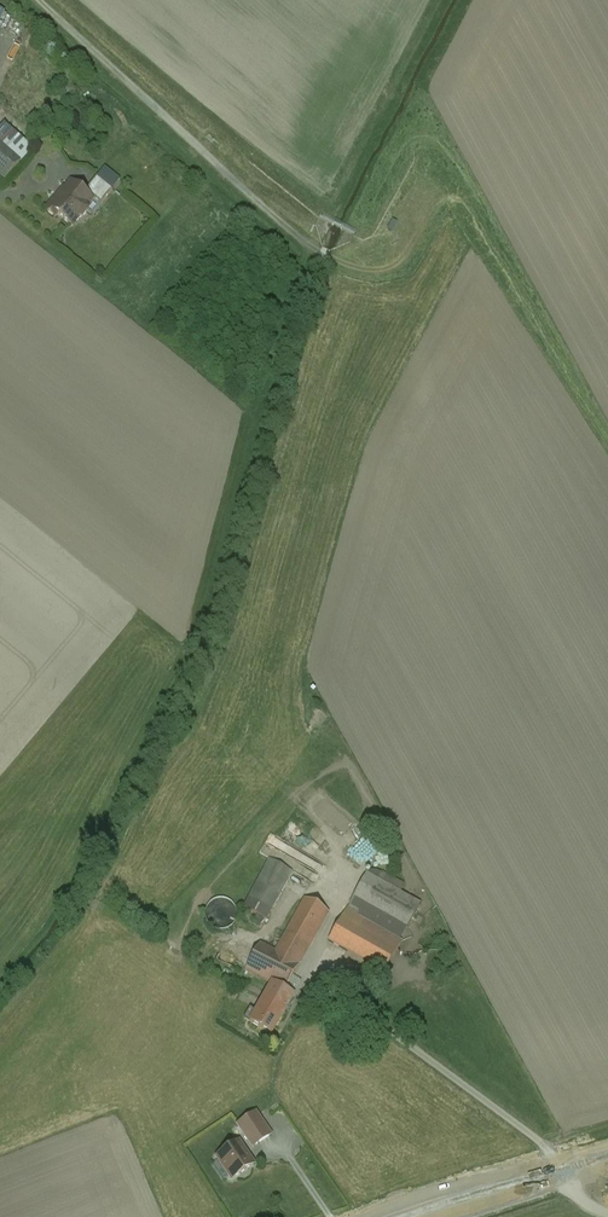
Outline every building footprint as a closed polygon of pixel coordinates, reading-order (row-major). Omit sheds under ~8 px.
[(4,125),(0,130),(0,142),(23,162),(33,151),(4,125)] [(0,142),(0,177),(5,181),(23,162),(0,142)] [(106,167),(98,178),(114,190),(122,179),(106,167)] [(96,178),(85,192),(101,204),(112,190),(96,178)] [(91,200),(71,184),(61,196),(59,194),(47,209),(55,216),(57,213),(72,226),(78,219),(82,218),(87,213),(86,209),(85,207),(91,200)] [(305,833),(298,842),(316,858),(324,850),(305,833)] [(270,860),(244,909),(265,920),(291,872),(270,860)] [(400,894),(366,875),(354,897),(407,927),(419,905),(400,894)] [(224,898),(218,899),(213,902),(209,907),(207,912),(208,918),(211,923),(215,927),(221,929),(227,928),(232,925),(236,921),(237,915),(237,909),(234,904),(229,900),(224,898)] [(275,952),(260,944),(245,971),(284,990),(284,991),(328,912),(305,899),(275,952)] [(360,911),(349,905),(346,910),(357,917),(360,911)] [(357,917),(346,910),(328,941),(384,973),(401,942),(357,917)] [(267,1000),(264,999),(250,1023),(271,1035),(285,1010),(276,1005),(284,990),(274,986),(267,1000)] [(255,1114),(238,1125),(244,1134),(261,1123),(255,1114)] [(261,1123),(244,1134),(253,1146),(269,1134),(261,1123)] [(238,1143),(217,1158),(232,1180),(253,1165),(238,1143)]
